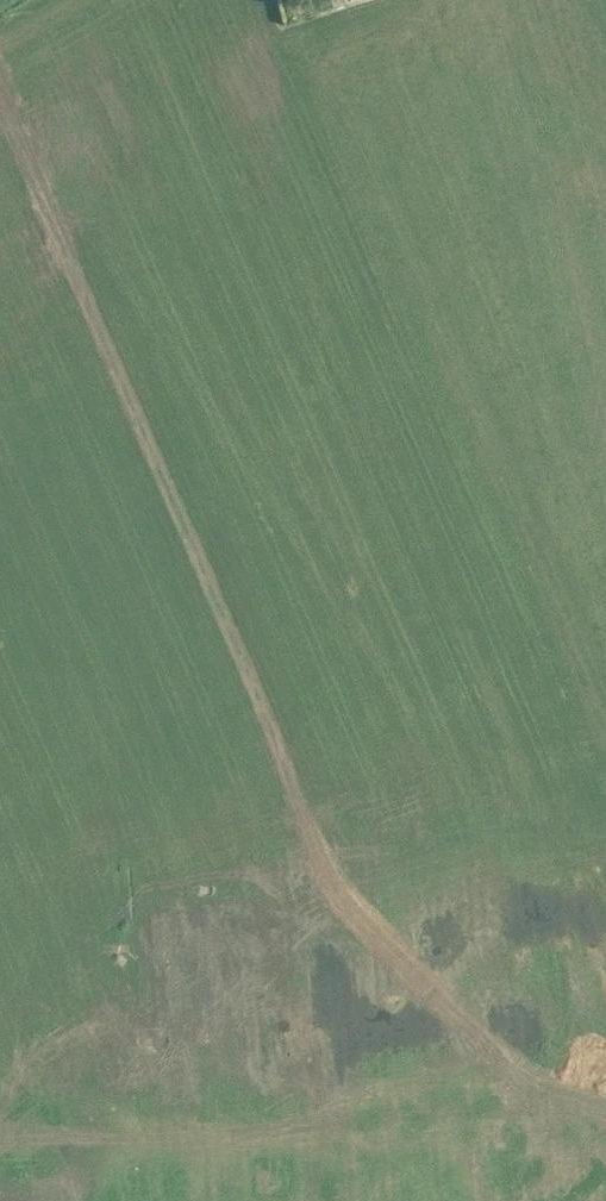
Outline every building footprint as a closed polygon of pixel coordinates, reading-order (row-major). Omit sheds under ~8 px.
[(344,3),(343,0),(320,0),(324,10),(344,3)]
